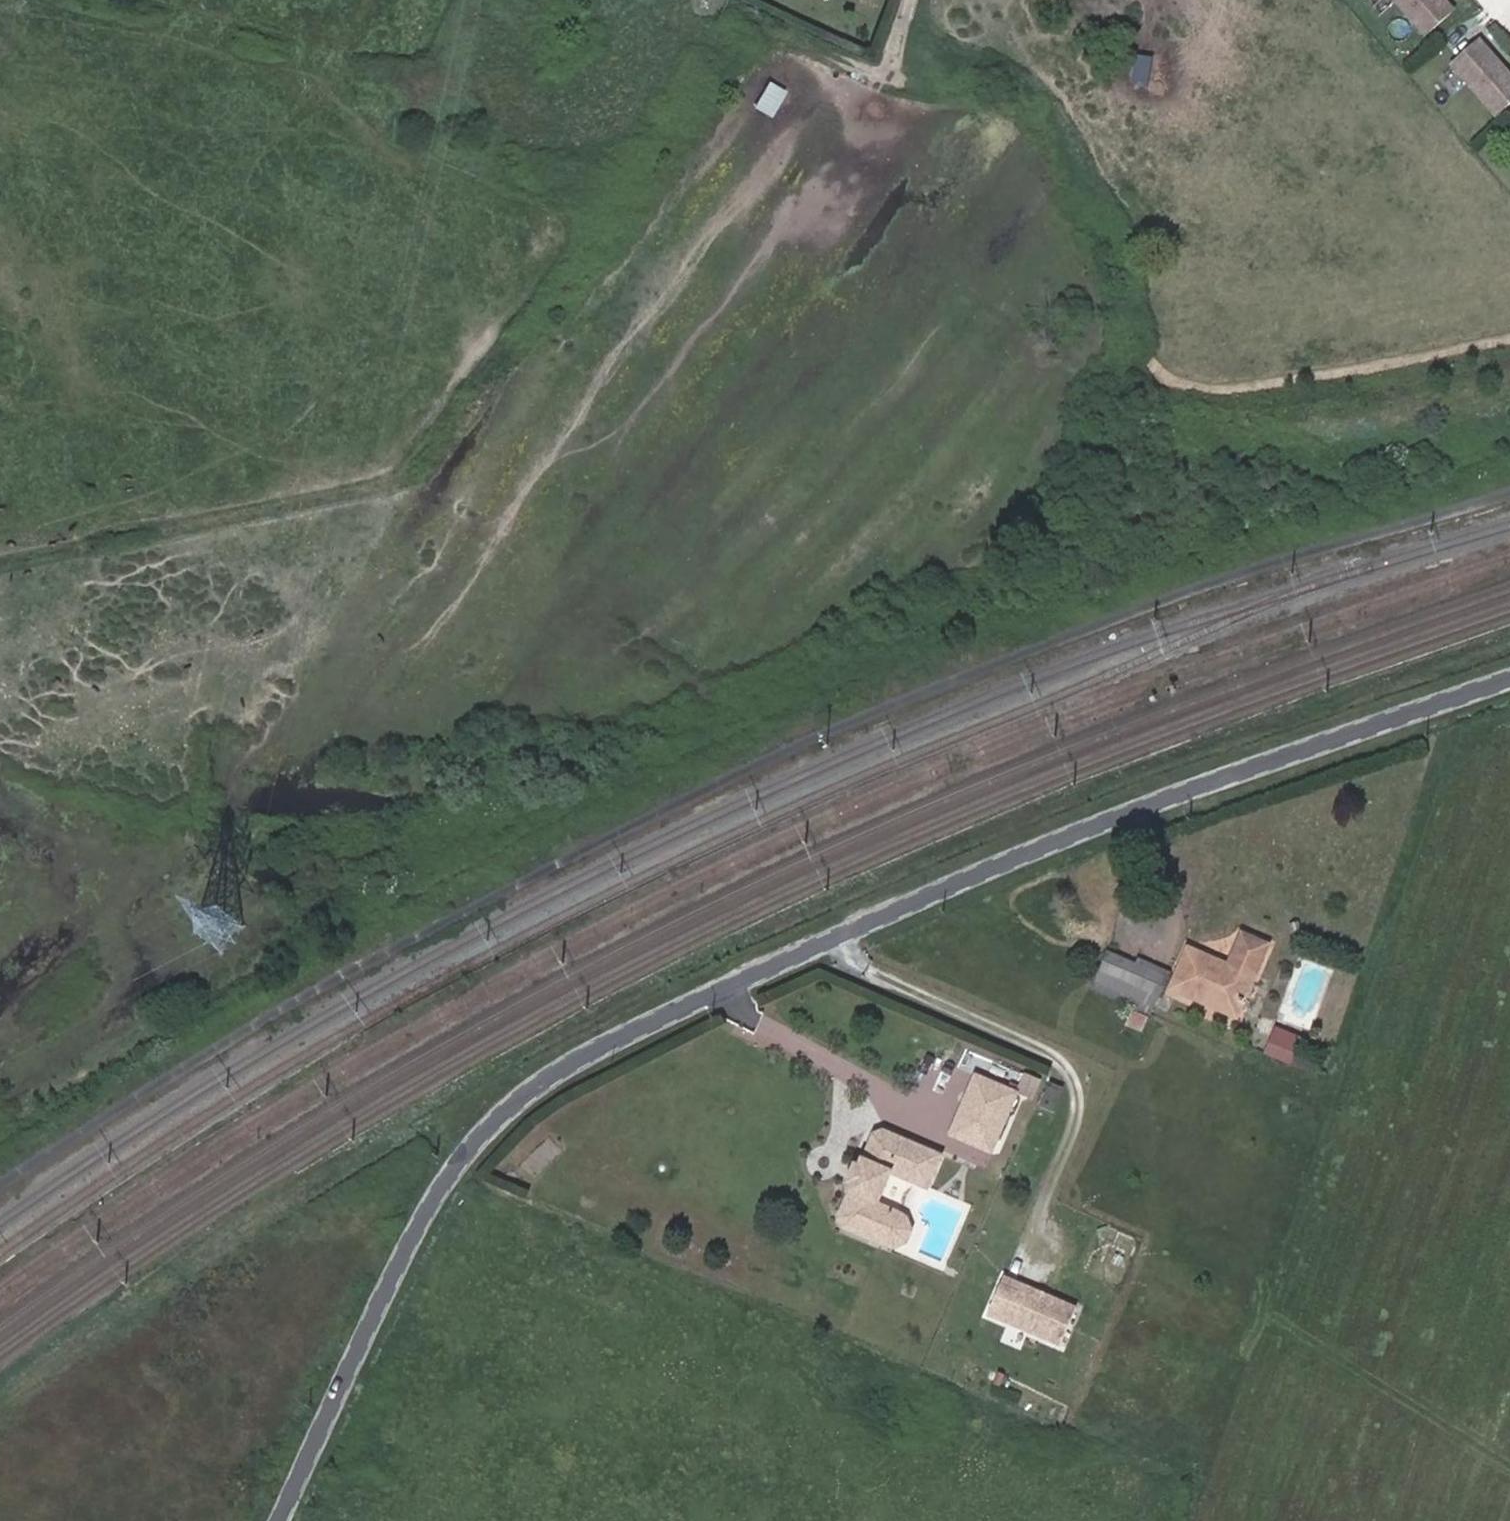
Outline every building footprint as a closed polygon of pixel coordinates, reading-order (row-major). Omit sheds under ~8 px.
[(1444,0),(1394,0),(1418,29),(1448,4),(1444,0)] [(1473,35),(1444,60),(1487,112),(1509,92),(1509,79),(1473,35)] [(1192,954),(1176,992),(1204,1004),(1207,998),(1239,1012),(1268,949),(1245,939),(1231,970),(1192,954)] [(1160,998),(1170,976),(1140,964),(1138,969),(1107,955),(1099,973),(1160,998)] [(1160,999),(1099,974),(1093,989),(1154,1014),(1160,999)] [(1236,1018),(1239,1012),(1207,998),(1204,1004),(1236,1018)] [(1300,1046),(1278,1036),(1272,1048),(1295,1058),(1300,1046)] [(1272,1048),(1268,1057),(1291,1067),(1295,1058),(1272,1048)] [(1001,1144),(1021,1097),(981,1079),(961,1126),(1001,1144)] [(997,1155),(1001,1144),(961,1126),(956,1137),(997,1155)] [(888,1135),(878,1139),(863,1171),(870,1174),(863,1190),(856,1186),(840,1219),(843,1228),(882,1247),(897,1214),(881,1206),(895,1176),(930,1193),(944,1162),(888,1135)] [(960,1139),(954,1153),(985,1165),(990,1152),(960,1139)] [(863,1171),(858,1168),(850,1184),(856,1186),(863,1190),(870,1174),(863,1171)] [(905,1218),(897,1214),(882,1247),(890,1250),(897,1251),(908,1246),(914,1235),(910,1223),(905,1218)] [(1058,1358),(1077,1315),(1005,1284),(987,1327),(1058,1358)]
